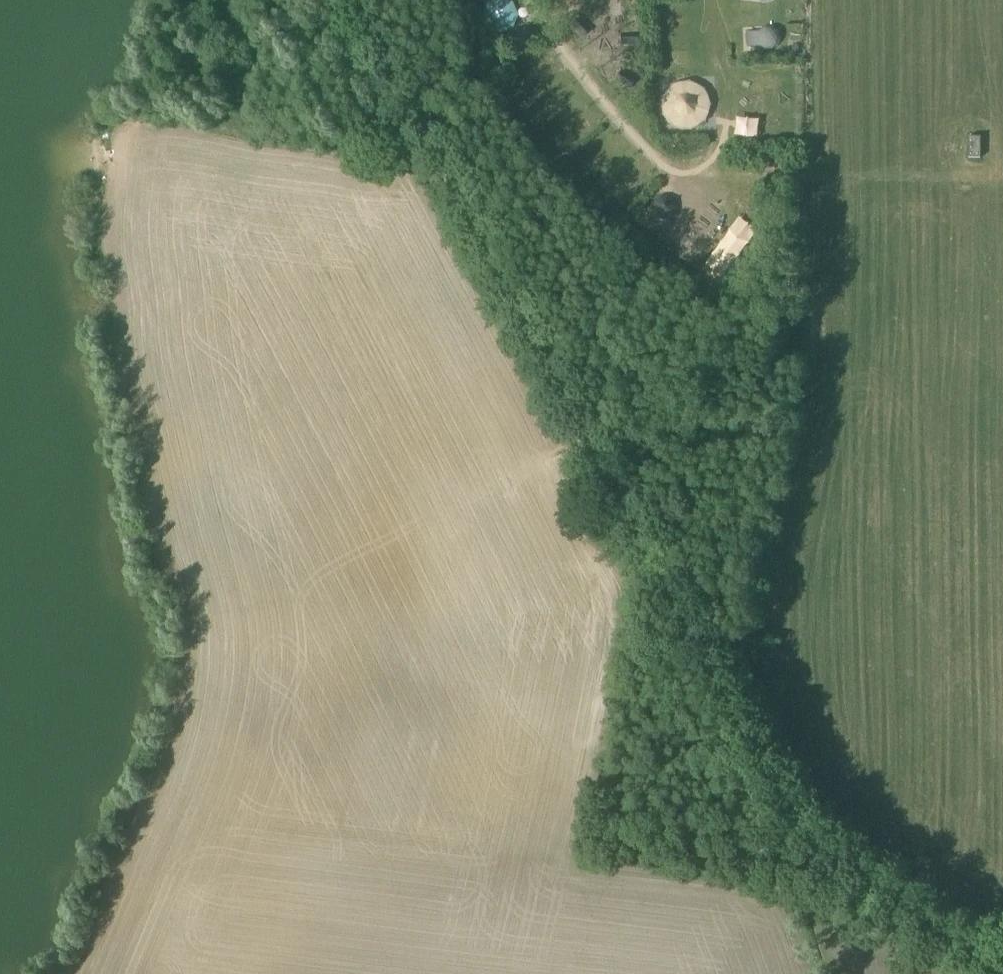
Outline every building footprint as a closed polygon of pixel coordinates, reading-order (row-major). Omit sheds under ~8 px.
[(976,135),(975,158),(989,158),(989,135),(976,135)] [(656,217),(662,221),(670,220),(675,215),(677,208),(674,201),(668,197),(660,197),(655,202),(653,210),(656,217)]
